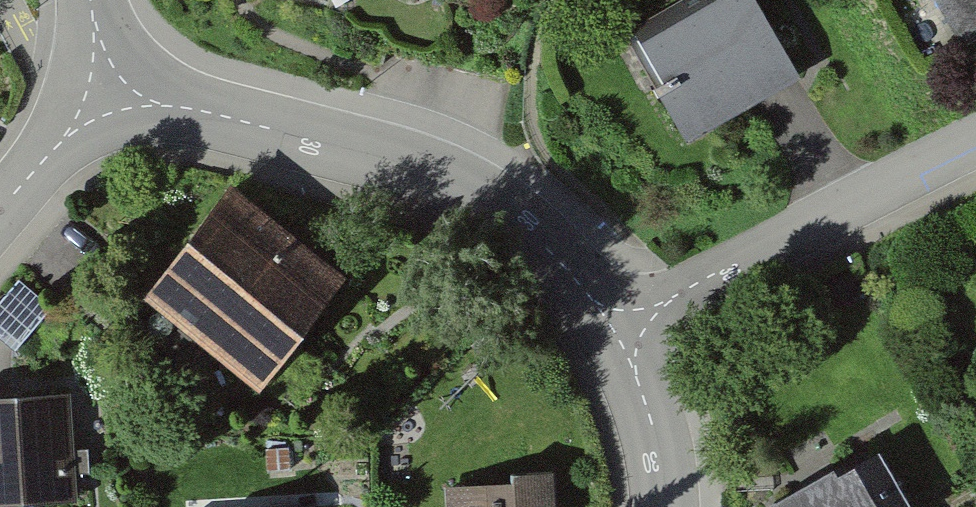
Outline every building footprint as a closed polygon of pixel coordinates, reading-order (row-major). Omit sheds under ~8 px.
[(649,47),(704,148),(815,88),(766,0),(735,0),(649,47)] [(975,55),(975,0),(944,0),(975,55)] [(362,282),(240,190),(153,305),(275,397),(362,282)] [(78,394),(0,400),(0,506),(86,506),(78,394)] [(772,506),(932,506),(894,439),(772,506)] [(455,490),(456,506),(558,506),(558,486),(455,490)]
